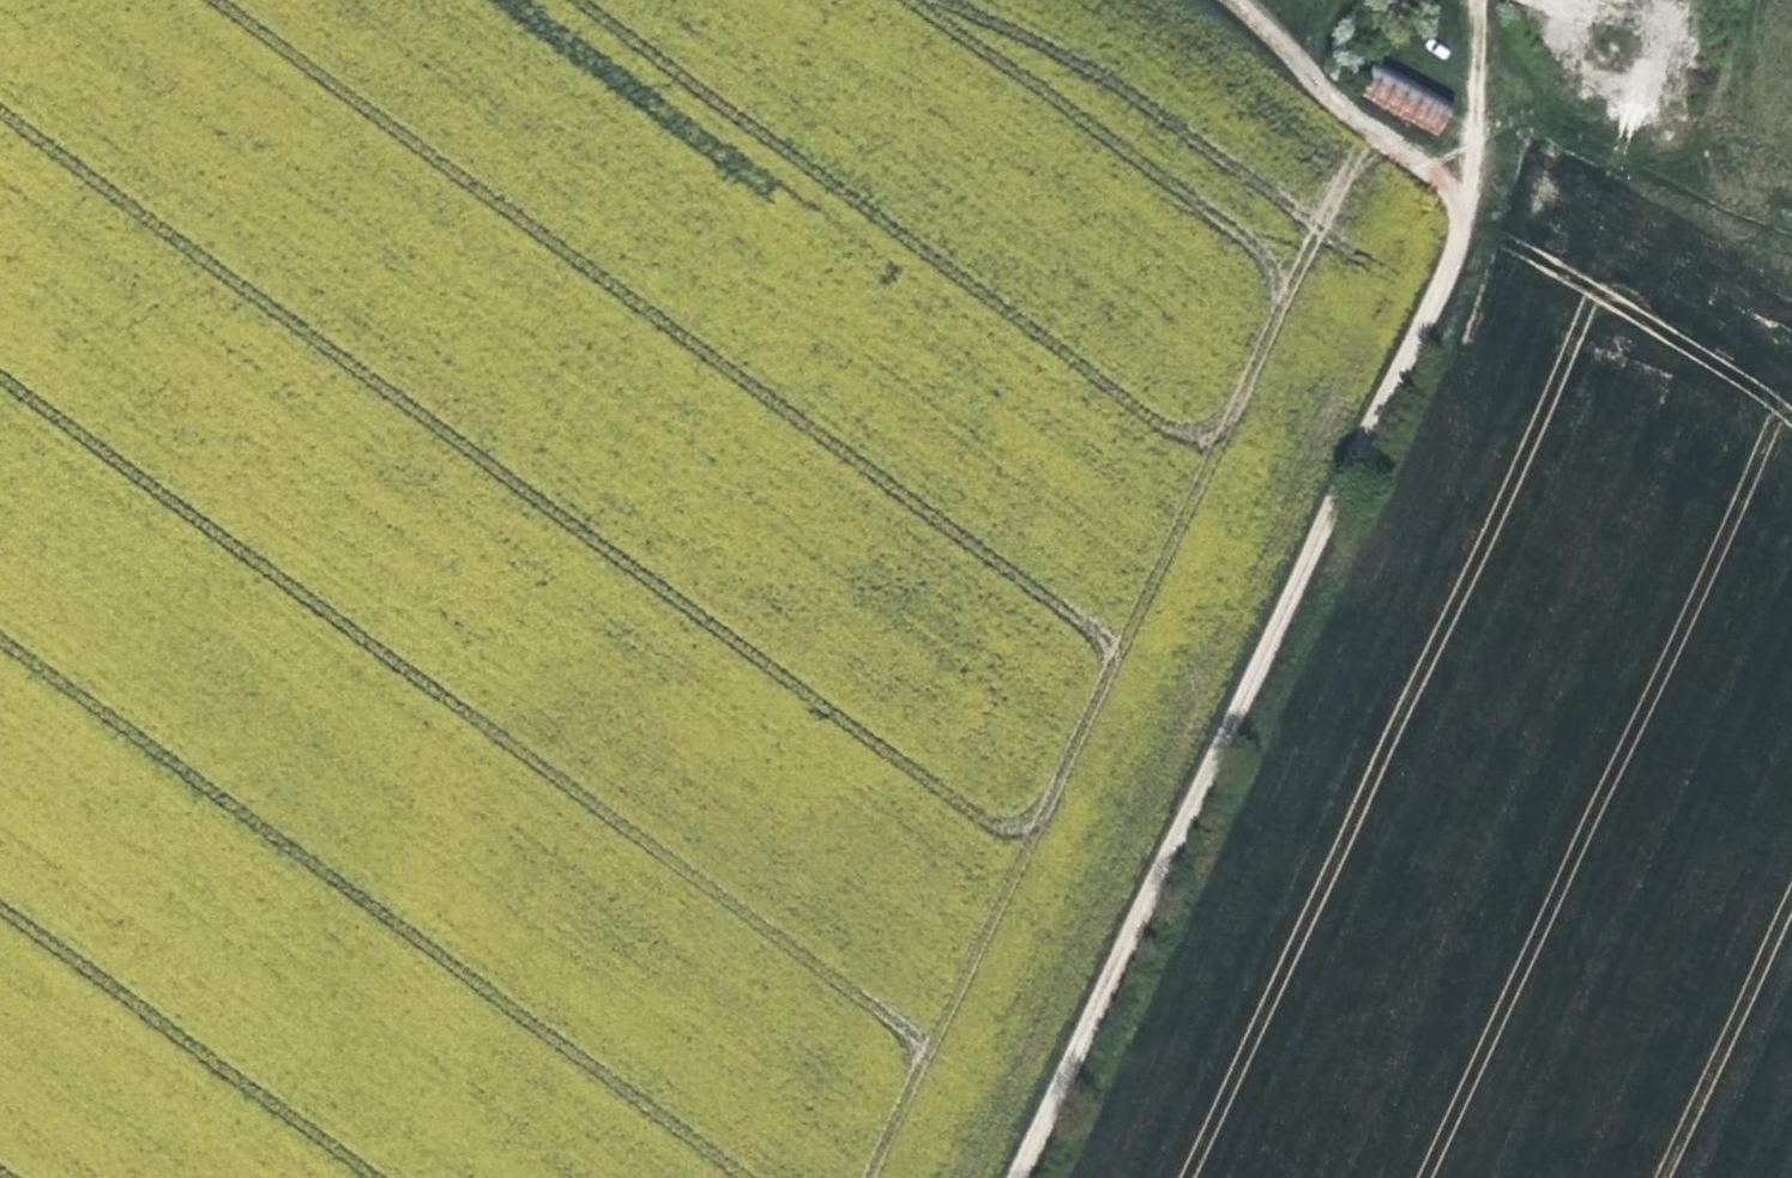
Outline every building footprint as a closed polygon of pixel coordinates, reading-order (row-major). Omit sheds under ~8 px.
[(1598,64),(1590,83),(1617,93),(1624,75),(1598,64)] [(1376,67),(1361,97),(1440,135),(1454,106),(1376,67)]
